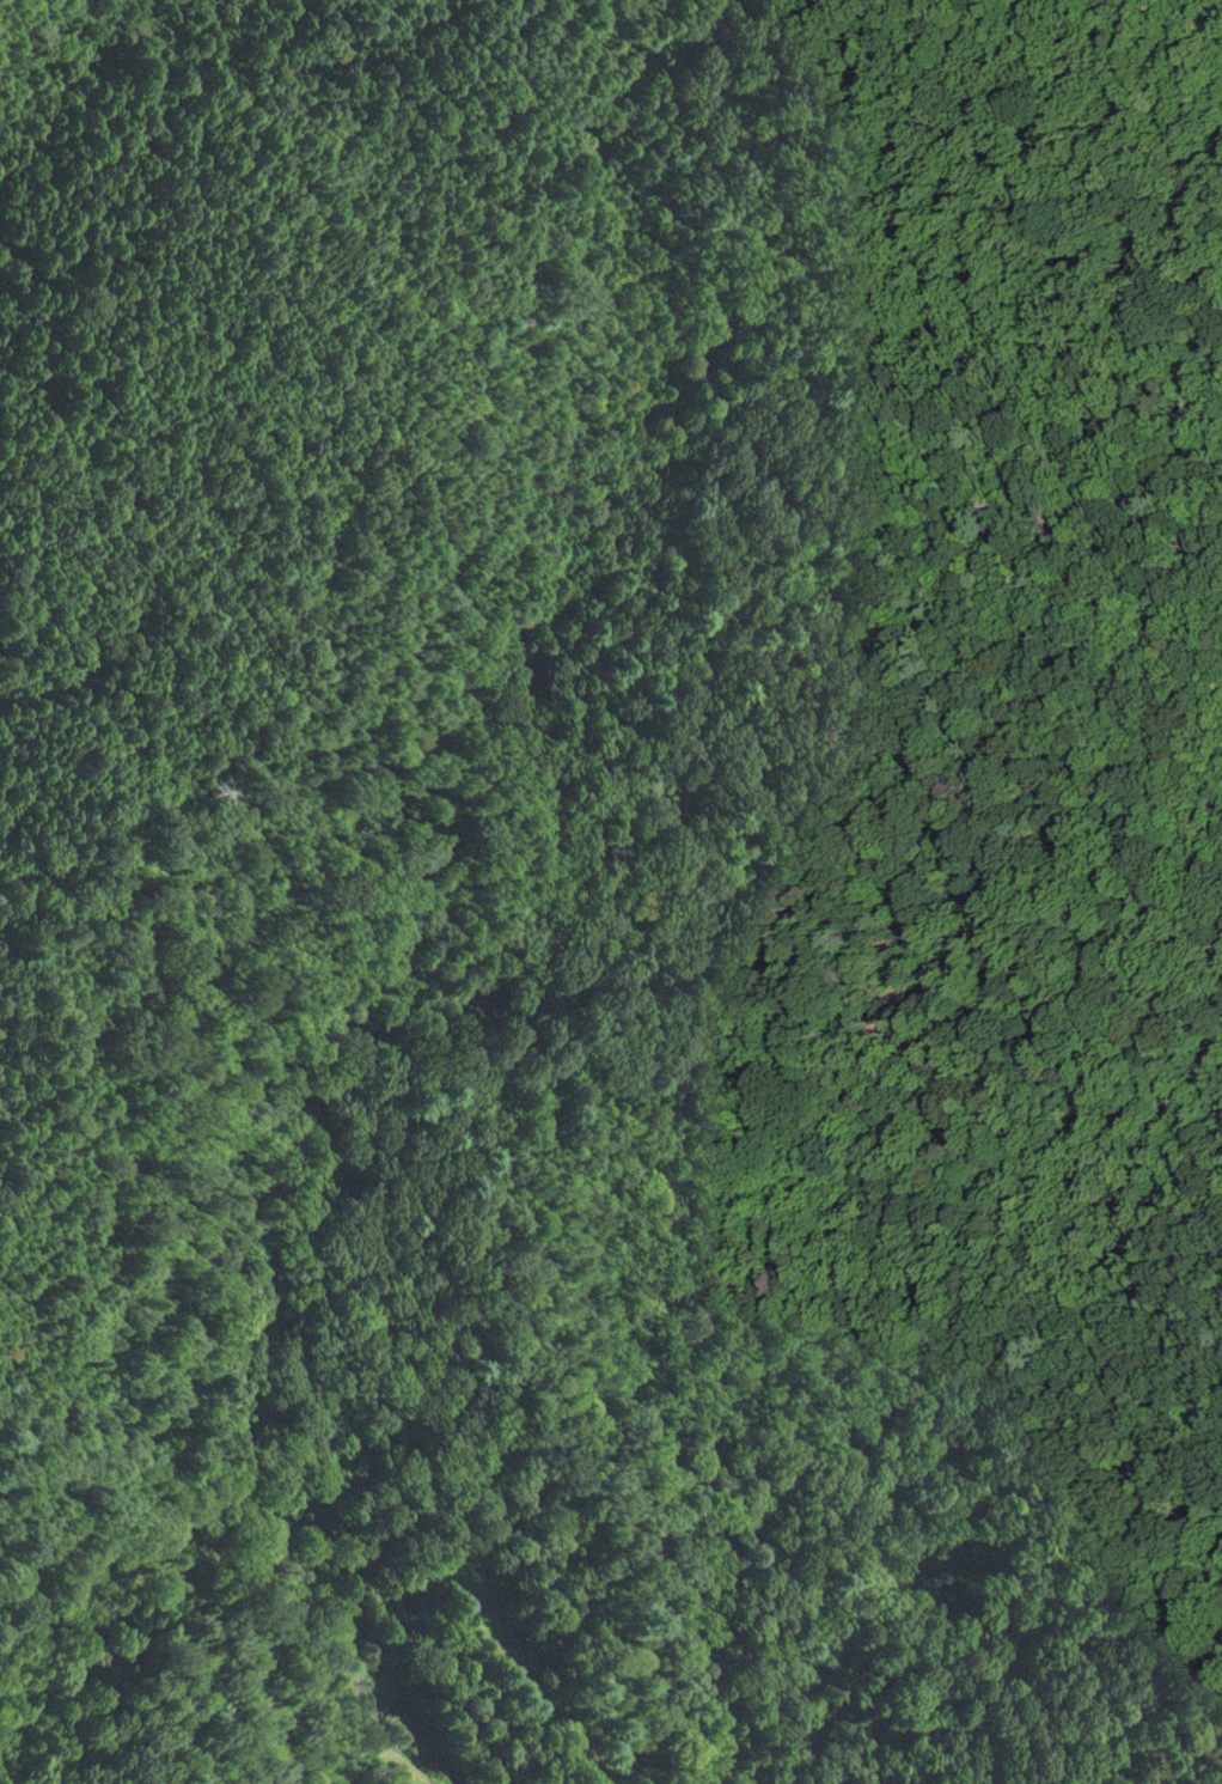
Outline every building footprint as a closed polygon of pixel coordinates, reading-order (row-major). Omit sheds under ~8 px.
[(360,1752),(347,1739),(336,1750),(350,1763),(360,1752)]
